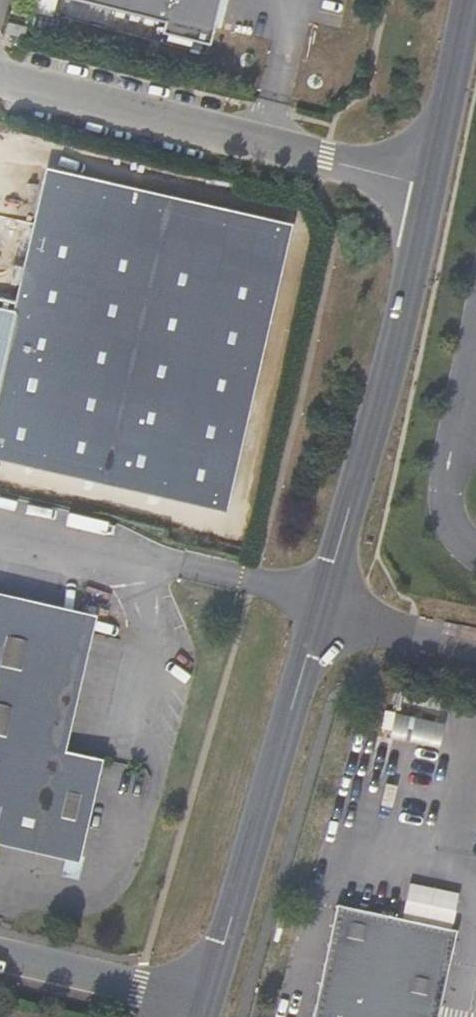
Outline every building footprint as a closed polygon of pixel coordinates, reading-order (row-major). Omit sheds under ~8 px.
[(159,19),(156,30),(204,42),(215,0),(80,0),(159,19)] [(3,20),(0,30),(0,31),(19,36),(22,24),(3,20)] [(106,182),(95,260),(135,265),(146,188),(106,182)] [(191,268),(178,317),(218,328),(232,279),(191,268)] [(87,631),(0,611),(0,845),(68,861),(91,767),(56,759),(87,631)] [(405,743),(454,756),(460,733),(411,721),(405,743)] [(456,939),(337,913),(314,1016),(439,1016),(456,939)]
